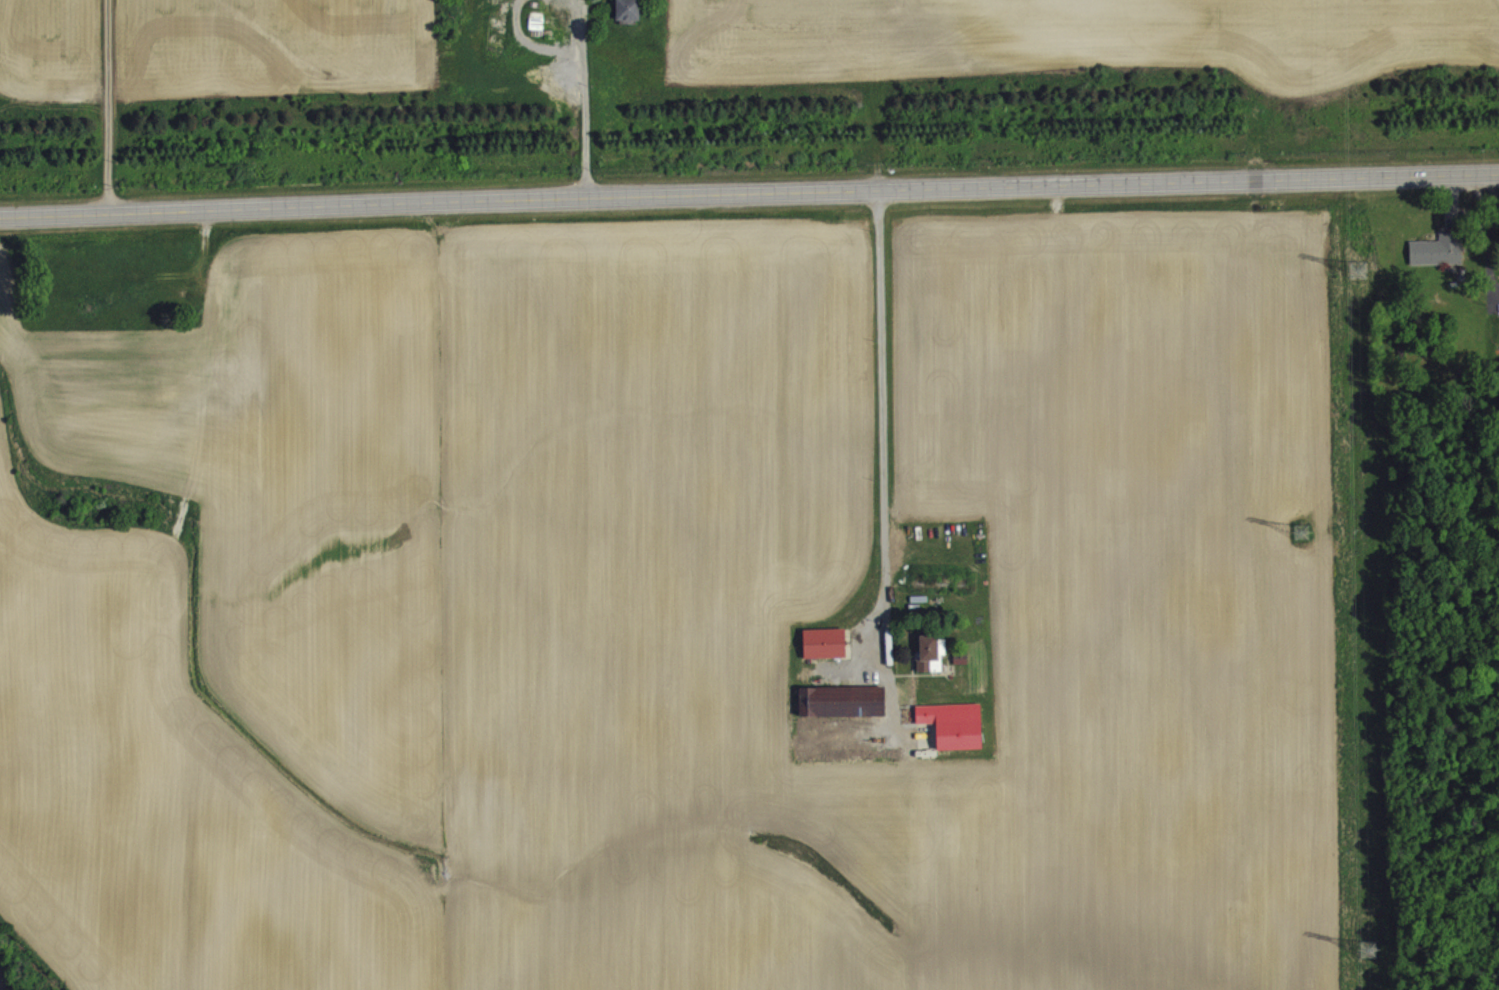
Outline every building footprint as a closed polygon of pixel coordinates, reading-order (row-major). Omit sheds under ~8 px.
[(642,9),(618,8),(617,30),(641,31),(642,9)] [(1440,251),(1410,252),(1411,276),(1462,275),(1462,243),(1440,243),(1440,251)] [(847,668),(846,639),(804,640),(805,669),(847,668)] [(930,683),(930,671),(940,671),(940,646),(921,647),(922,669),(918,669),(919,683),(930,683)] [(932,682),(943,682),(942,665),(946,665),(945,651),(941,651),(941,672),(931,672),(932,682)] [(954,675),(968,675),(968,664),(955,664),(954,675)] [(886,727),(886,697),(800,698),(801,728),(886,727)] [(939,761),(983,760),(981,715),(917,717),(917,734),(938,734),(939,761)] [(918,735),(918,757),(937,758),(938,735),(918,735)]
